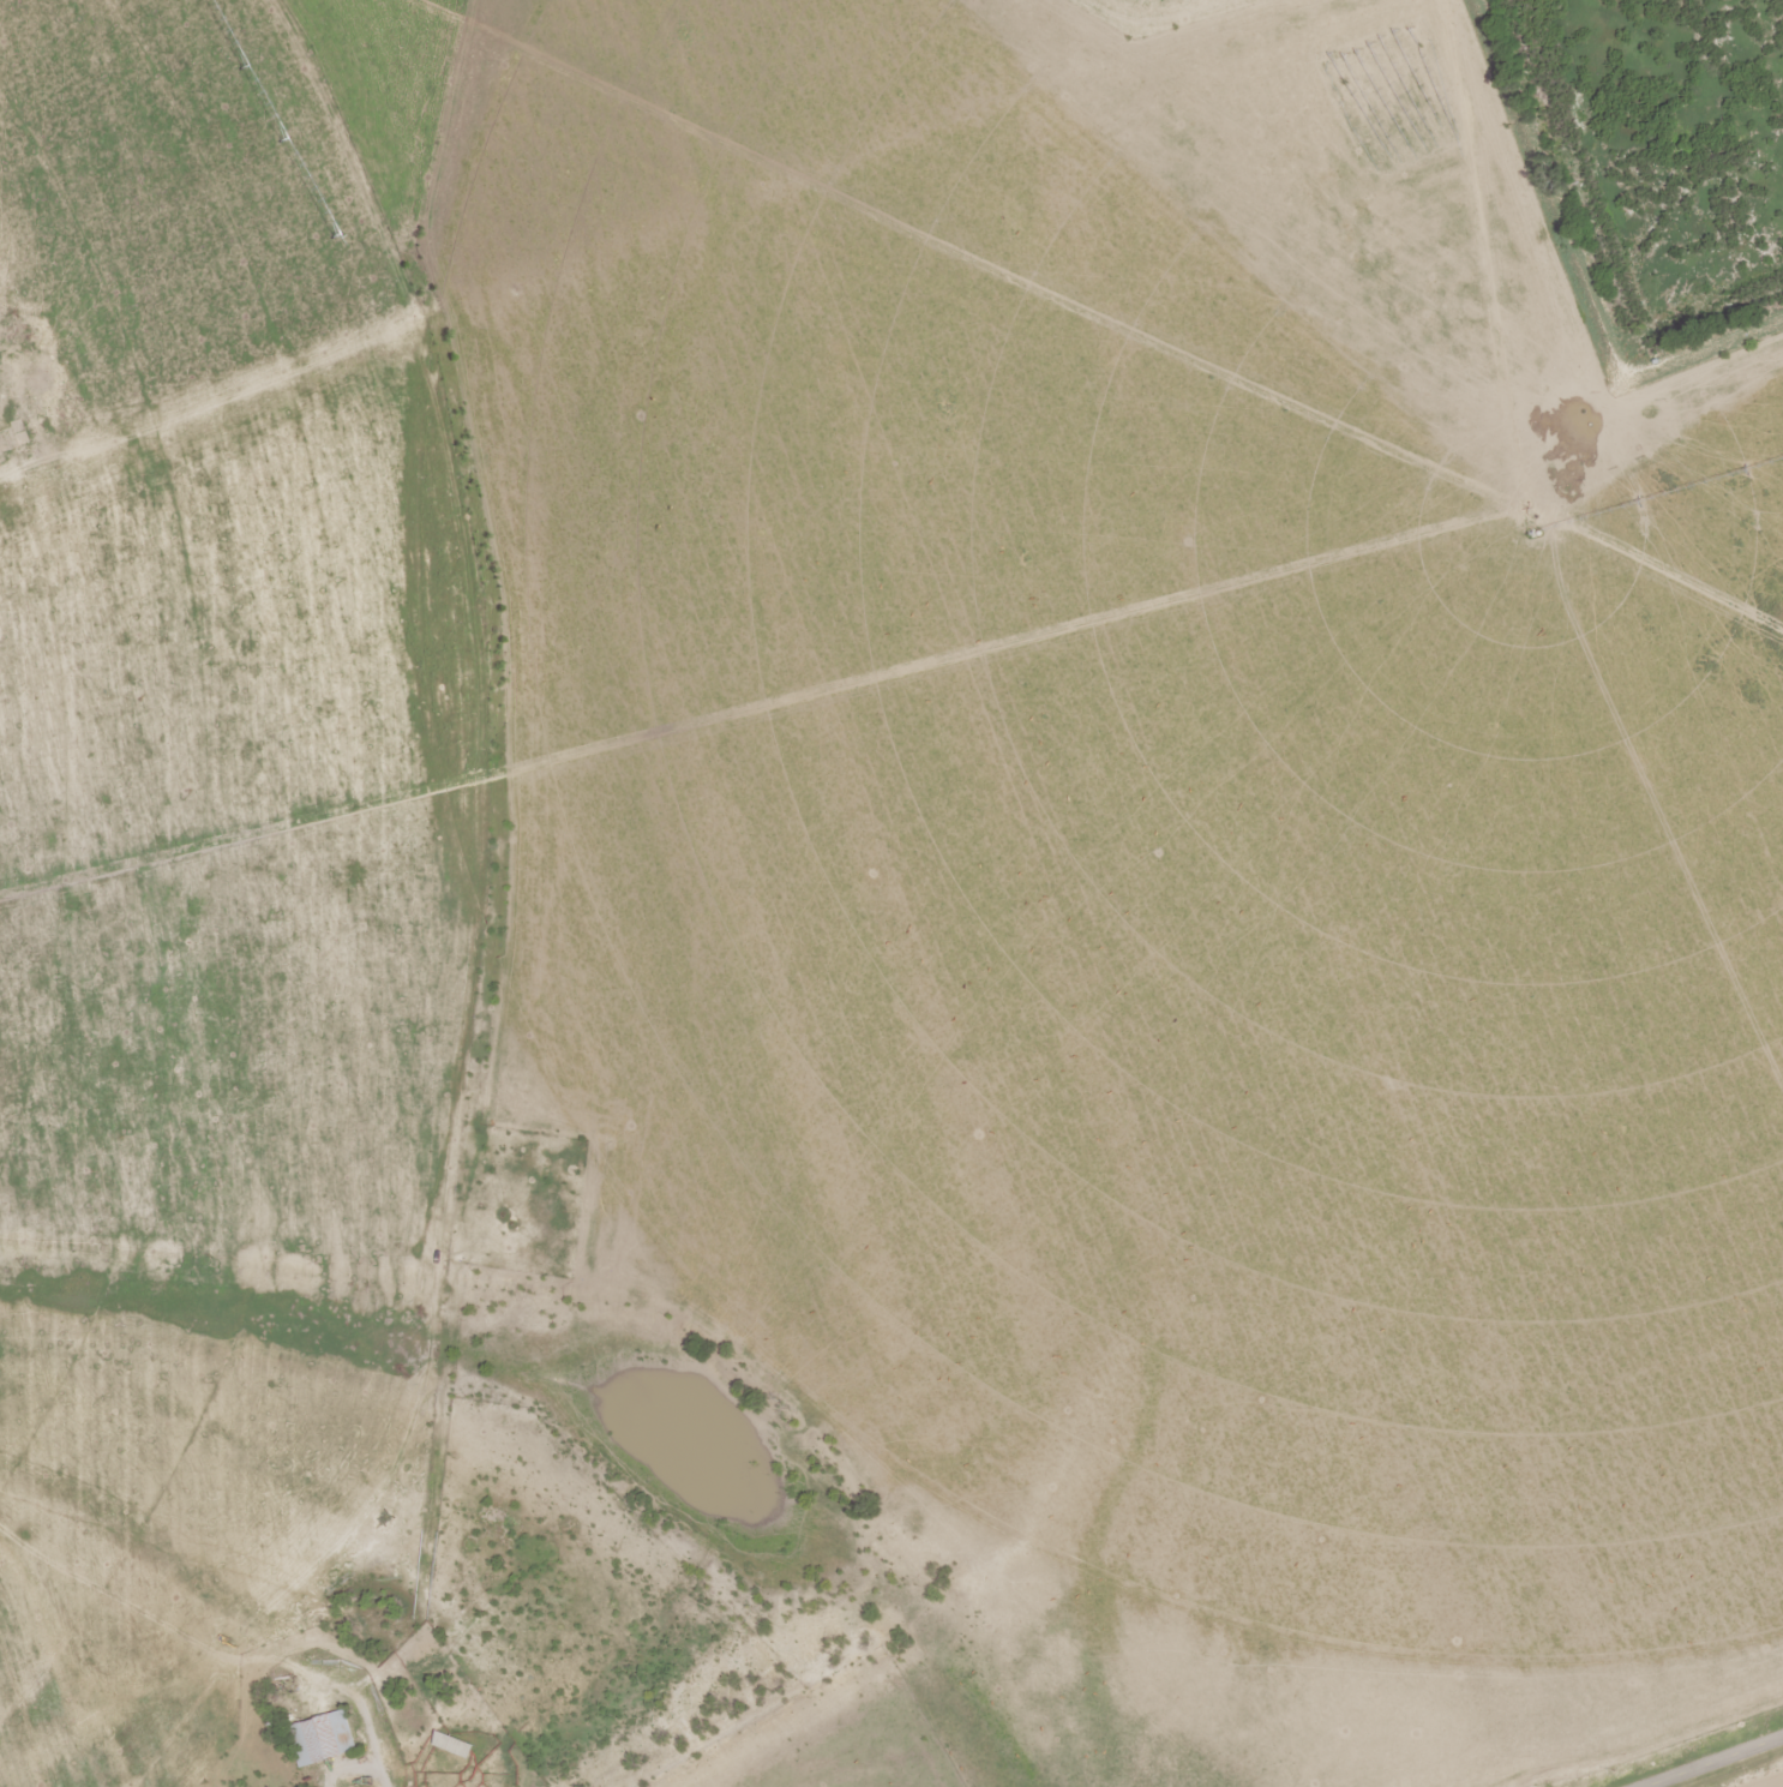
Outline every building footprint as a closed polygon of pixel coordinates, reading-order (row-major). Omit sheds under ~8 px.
[(357,1753),(347,1712),(288,1726),(297,1767),(357,1753)] [(435,1747),(472,1759),(477,1745),(439,1733),(435,1747)]
